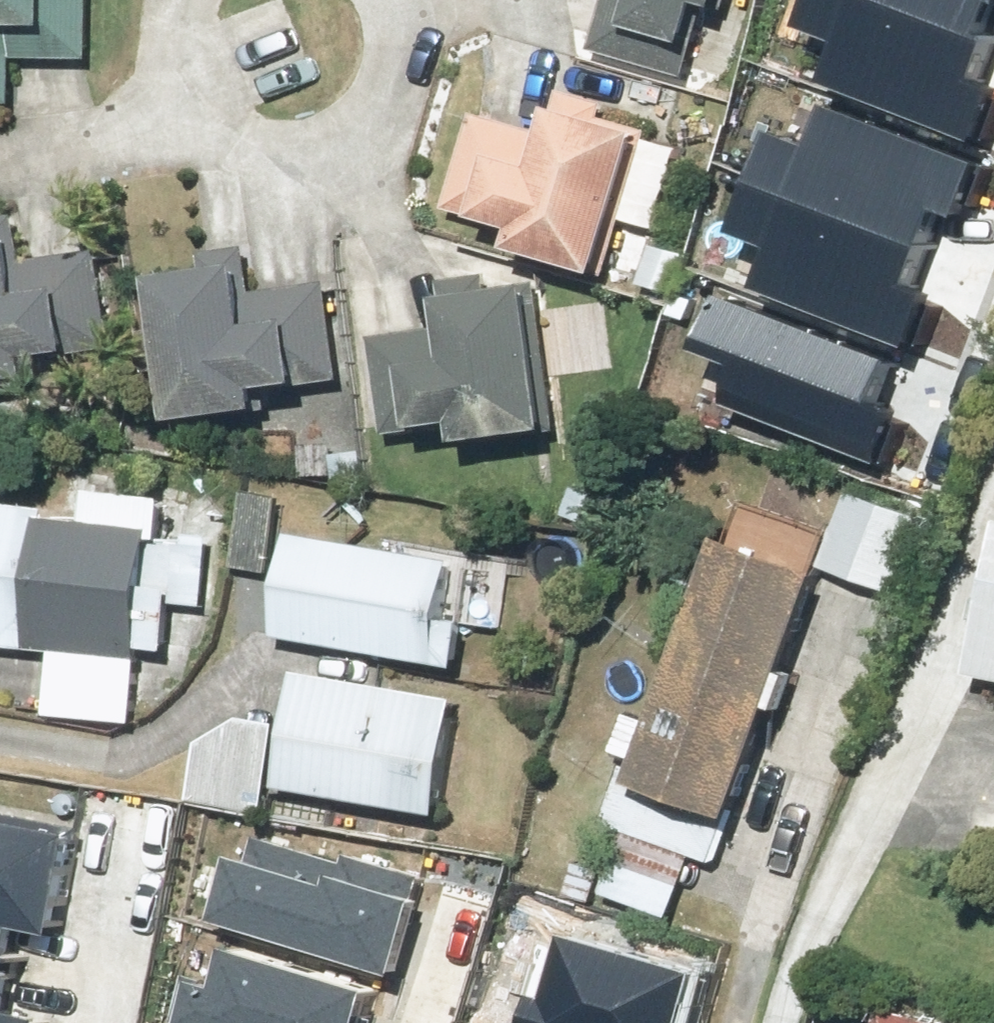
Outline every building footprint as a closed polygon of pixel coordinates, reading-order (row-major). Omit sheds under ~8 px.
[(10,95),(10,63),(94,65),(96,0),(0,0),(0,95),(10,95)] [(593,53),(691,83),(713,12),(726,16),(731,0),(610,0),(593,53)] [(806,75),(970,142),(989,96),(956,82),(975,35),(889,0),(799,0),(790,22),(822,35),(806,75)] [(975,35),(989,0),(889,0),(975,35)] [(449,214),(523,237),(518,256),(606,282),(650,137),(610,125),(614,112),(563,97),(551,137),(479,116),(449,214)] [(979,167),(814,100),(797,141),(766,129),(745,180),(908,246),(926,201),(959,214),(979,167)] [(755,246),(739,286),(903,353),(922,307),(888,293),(908,246),(745,180),(723,233),(755,246)] [(42,385),(39,365),(116,355),(102,256),(27,266),(21,218),(0,221),(0,390),(42,385)] [(258,296),(252,251),(194,259),(196,273),(155,279),(176,431),(264,419),(261,398),(345,387),(331,285),(258,296)] [(451,333),(376,341),(388,441),(461,432),(463,448),(554,437),(536,288),(447,299),(451,333)] [(724,364),(709,405),(877,464),(894,416),(859,405),(876,357),(710,299),(691,353),(724,364)] [(921,520),(852,494),(822,573),(891,599),(921,520)] [(157,534),(44,523),(31,652),(144,664),(157,534)] [(463,676),(470,629),(450,626),(460,564),(296,538),(278,646),(463,676)] [(625,774),(604,830),(627,839),(605,901),(673,925),(695,862),(719,871),(736,824),(741,826),(827,583),(721,545),(639,778),(625,774)] [(993,679),(993,554),(968,674),(993,679)] [(445,823),(463,706),(299,680),(280,797),(445,823)] [(68,904),(86,820),(0,803),(0,947),(33,954),(44,899),(68,904)] [(224,862),(206,918),(380,974),(412,877),(344,855),(339,870),(248,841),(239,867),(224,862)] [(513,1022),(674,1022),(688,977),(560,939),(541,1002),(521,996),(513,1022)] [(177,1022),(355,1022),(364,994),(234,953),(222,992),(190,982),(177,1022)] [(59,1002),(21,994),(27,964),(0,959),(0,1022),(54,1022),(59,1002)] [(896,999),(889,1022),(973,1022),(896,999)]
